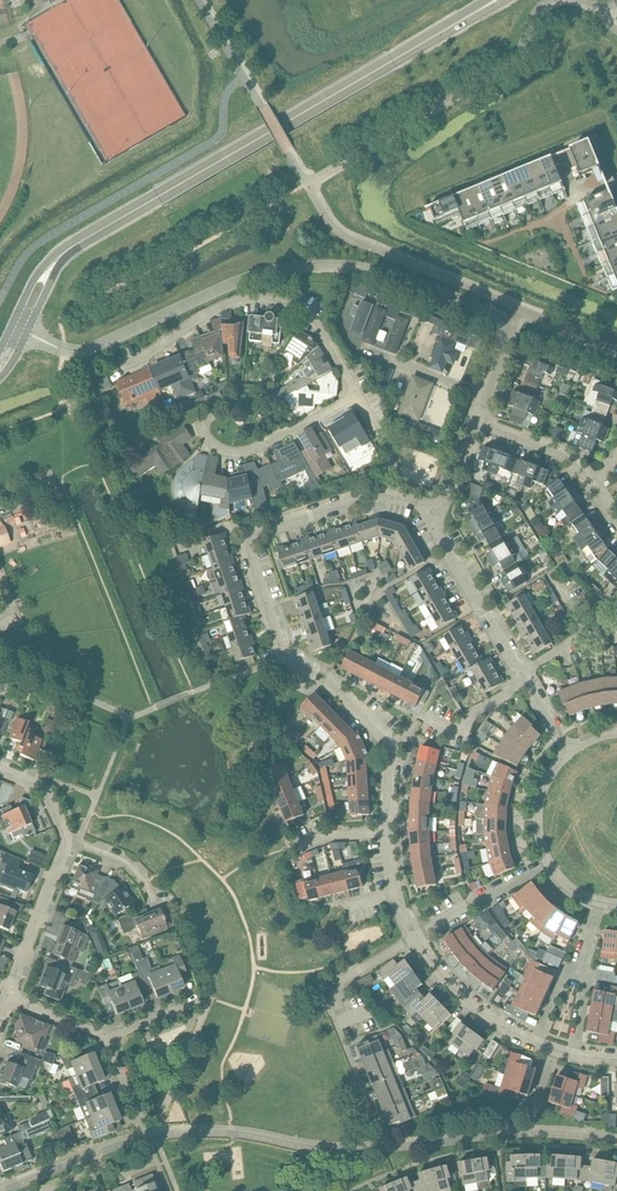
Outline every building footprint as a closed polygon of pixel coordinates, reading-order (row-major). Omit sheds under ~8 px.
[(589,141),(570,149),(581,176),(599,168),(605,183),(607,183),(589,141)] [(558,171),(552,157),(540,162),(547,180),(553,195),(566,190),(558,171)] [(553,195),(547,180),(540,162),(527,167),(535,185),(541,200),(553,195)] [(541,200),(535,185),(527,167),(515,172),(522,190),(529,205),(541,200)] [(529,205),(522,190),(515,172),(503,177),(510,195),(517,210),(529,205)] [(517,210),(510,195),(503,177),(490,182),(498,200),(504,215),(517,210)] [(504,215),(498,200),(490,182),(478,187),(486,205),(492,220),(504,215)] [(492,220),(486,205),(478,187),(466,192),(473,210),(480,226),(492,220)] [(582,217),(597,211),(615,203),(610,191),(577,205),(582,217)] [(480,226),(473,210),(466,192),(454,197),(455,201),(462,216),(467,231),(480,226)] [(462,216),(455,201),(454,197),(426,209),(427,210),(431,209),(438,226),(462,216)] [(615,203),(597,211),(582,217),(587,229),(616,217),(616,207),(615,203)] [(607,235),(616,231),(616,217),(587,229),(592,242),(607,235)] [(607,235),(592,242),(597,254),(616,246),(616,231),(607,235)] [(616,260),(616,246),(597,254),(602,266),(616,260)] [(602,266),(607,278),(616,274),(616,260),(602,266)] [(607,278),(613,291),(616,289),(616,274),(607,278)] [(356,289),(355,293),(365,297),(367,293),(369,286),(359,282),(358,283),(356,289)] [(369,286),(367,293),(378,297),(379,295),(381,290),(369,286)] [(378,297),(377,301),(387,306),(384,315),(394,319),(398,310),(400,304),(379,295),(378,297)] [(353,303),(350,312),(356,315),(351,329),(362,333),(372,306),(362,302),(361,303),(360,306),(353,303)] [(375,304),(362,336),(361,340),(362,341),(372,344),(386,309),(375,304)] [(400,304),(398,310),(423,320),(425,314),(400,304)] [(231,312),(221,317),(221,318),(223,330),(224,343),(230,342),(231,356),(234,358),(241,357),(244,325),(243,325),(241,322),(232,321),(231,312)] [(250,316),(248,332),(250,333),(250,341),(263,342),(262,346),(272,347),(272,343),(280,344),(280,339),(282,327),(278,327),(279,319),(275,319),(275,318),(275,317),(275,316),(274,315),(274,314),(273,314),(272,313),(271,313),(270,313),(269,313),(268,314),(267,315),(266,315),(266,316),(266,317),(250,316)] [(423,320),(434,325),(432,332),(440,336),(445,322),(437,319),(437,318),(425,314),(423,320)] [(397,315),(385,350),(395,354),(407,320),(397,315)] [(215,333),(201,337),(209,361),(223,356),(220,331),(223,330),(221,318),(221,317),(221,318),(212,321),(215,333)] [(445,322),(440,336),(467,346),(472,332),(445,322)] [(309,339),(296,331),(295,331),(281,354),(299,365),(308,357),(318,347),(319,347),(313,341),(314,339),(311,337),(309,339)] [(201,337),(200,336),(191,340),(196,351),(181,357),(182,357),(192,382),(199,379),(197,374),(200,372),(198,368),(210,363),(209,361),(201,337)] [(428,366),(442,372),(448,356),(456,359),(458,353),(451,350),(452,348),(453,344),(439,338),(428,366)] [(276,403),(285,398),(307,385),(316,380),(332,370),(324,356),(318,347),(308,357),(310,360),(304,363),(307,367),(298,372),(302,378),(298,380),(297,379),(289,384),(290,385),(271,396),(276,403)] [(160,367),(151,370),(158,387),(171,382),(178,400),(196,392),(192,382),(182,357),(170,362),(171,363),(160,368),(160,367)] [(525,380),(539,386),(544,372),(550,375),(553,368),(526,357),(523,364),(530,367),(525,380)] [(378,384),(386,387),(394,370),(385,366),(378,384)] [(150,368),(138,373),(117,382),(116,382),(125,403),(145,394),(148,403),(158,399),(155,394),(160,392),(158,387),(151,370),(150,368)] [(307,385),(285,398),(292,408),(299,404),(304,404),(308,412),(307,413),(306,413),(307,413),(315,409),(315,405),(315,402),(319,402),(321,405),(337,396),(332,386),(338,382),(338,381),(332,370),(316,380),(321,387),(320,391),(311,391),(307,385)] [(399,411),(400,411),(419,418),(432,384),(413,377),(412,377),(399,411)] [(513,391),(510,398),(537,409),(539,404),(540,402),(533,399),(539,386),(525,380),(520,393),(513,391)] [(225,389),(228,388),(228,381),(218,384),(220,391),(225,389)] [(608,413),(613,399),(616,401),(616,392),(609,389),(610,386),(596,381),(588,402),(587,402),(586,404),(594,408),(608,413)] [(196,393),(199,400),(201,399),(205,398),(205,397),(202,390),(196,393)] [(514,408),(509,421),(523,426),(528,413),(535,416),(537,409),(510,398),(507,405),(514,408)] [(169,413),(165,404),(160,406),(163,415),(168,413),(169,413)] [(581,421),(579,425),(606,435),(609,428),(603,426),(608,413),(594,408),(589,420),(582,418),(581,421)] [(361,445),(370,440),(352,411),(344,416),(346,419),(331,428),(346,454),(361,445)] [(419,430),(421,424),(399,415),(396,421),(419,430)] [(115,425),(115,431),(120,433),(124,429),(124,424),(119,422),(115,425)] [(421,424),(419,430),(429,434),(431,428),(421,424)] [(583,435),(578,448),(592,453),(597,440),(604,442),(606,435),(579,425),(577,432),(583,435)] [(556,427),(552,437),(558,439),(561,432),(560,429),(556,427)] [(129,467),(135,475),(137,479),(158,464),(163,472),(179,461),(180,462),(184,460),(183,458),(188,455),(183,447),(177,451),(174,447),(179,443),(174,437),(186,429),(185,428),(166,441),(165,440),(157,446),(158,447),(129,467)] [(444,433),(431,428),(429,434),(435,437),(441,439),(444,433)] [(301,453),(317,482),(321,480),(318,475),(323,472),(322,470),(330,465),(322,452),(330,448),(322,434),(316,437),(312,429),(299,436),(310,453),(304,457),(301,452),(301,453)] [(441,439),(435,437),(432,443),(439,446),(441,439)] [(483,469),(490,472),(500,445),(493,442),(490,449),(484,446),(478,460),(485,463),(483,469)] [(271,466),(275,475),(278,483),(306,469),(316,491),(322,489),(317,482),(301,453),(300,453),(295,443),(276,451),(280,461),(271,466)] [(499,468),(513,473),(518,460),(505,454),(507,448),(500,445),(490,472),(494,474),(497,475),(499,468)] [(218,458),(209,454),(208,456),(201,494),(224,498),(222,507),(215,505),(211,523),(230,515),(229,505),(229,504),(227,481),(217,479),(218,476),(215,476),(218,458)] [(195,521),(201,494),(208,456),(200,455),(184,467),(185,469),(179,474),(179,479),(176,480),(175,485),(177,489),(175,492),(180,499),(187,495),(191,499),(180,518),(195,521)] [(524,486),(534,458),(527,455),(525,462),(518,460),(513,473),(519,476),(517,483),(524,486)] [(534,458),(524,486),(531,488),(533,482),(546,486),(552,480),(550,478),(552,473),(539,467),(541,461),(534,458)] [(232,480),(227,481),(229,504),(237,502),(252,494),(246,466),(246,465),(237,467),(238,472),(231,474),(232,480)] [(254,465),(246,466),(252,494),(257,512),(266,509),(261,487),(270,482),(273,489),(280,485),(278,483),(275,475),(271,466),(256,473),(254,465)] [(549,502),(553,509),(577,492),(573,486),(567,490),(559,478),(554,481),(552,480),(546,486),(555,498),(549,502)] [(470,482),(467,490),(481,495),(484,488),(470,482)] [(478,502),(481,495),(467,490),(464,497),(476,501),(478,502)] [(563,511),(571,522),(584,514),(576,502),(581,498),(577,492),(553,509),(557,515),(563,511)] [(472,529),(497,515),(503,511),(499,505),(487,512),(481,501),(468,509),(470,513),(464,517),(472,529)] [(511,508),(515,515),(521,511),(517,505),(511,508)] [(574,538),(578,545),(602,528),(598,521),(592,525),(584,514),(571,522),(580,534),(574,538)] [(485,539),(489,545),(502,537),(495,525),(501,521),(497,515),(472,529),(479,542),(485,539)] [(371,522),(358,526),(364,542),(379,537),(379,516),(370,519),(371,522)] [(379,537),(393,540),(404,526),(387,522),(388,518),(379,516),(379,537)] [(350,547),(364,542),(358,526),(357,521),(350,523),(351,526),(344,528),(350,547)] [(541,521),(534,525),(539,533),(545,529),(541,521)] [(8,542),(1,522),(0,523),(0,545),(8,542)] [(404,526),(393,540),(401,554),(418,544),(414,536),(411,538),(404,526)] [(336,528),(330,530),(337,551),(350,547),(344,528),(337,530),(336,528)] [(592,564),(597,560),(609,550),(608,549),(600,538),(606,534),(602,528),(578,545),(592,564)] [(324,534),(318,537),(324,555),(337,551),(330,530),(324,532),(324,534)] [(204,540),(209,554),(227,548),(225,541),(227,540),(225,533),(204,540)] [(490,561),(521,543),(518,536),(505,543),(502,537),(489,545),(492,551),(486,554),(490,561)] [(311,560),(324,555),(318,537),(311,539),(310,537),(304,539),(311,560)] [(298,543),(291,546),(298,564),(311,560),(304,539),(298,541),(298,543)] [(500,564),(504,570),(523,559),(519,553),(525,549),(521,543),(490,561),(494,567),(500,564)] [(422,551),(418,544),(401,554),(411,571),(414,568),(425,562),(420,553),(422,551)] [(284,569),(298,564),(291,546),(284,548),(284,546),(277,548),(284,569)] [(209,554),(213,567),(234,560),(232,554),(229,554),(227,548),(209,554)] [(610,581),(616,573),(616,558),(609,550),(597,560),(609,570),(604,575),(610,581)] [(560,551),(555,554),(558,559),(563,555),(560,551)] [(558,559),(556,560),(558,563),(559,565),(567,561),(563,555),(558,559)] [(530,572),(523,559),(504,570),(507,576),(501,580),(508,592),(527,582),(524,575),(530,572)] [(217,580),(236,574),(234,567),(236,566),(234,560),(213,567),(217,580)] [(378,566),(383,575),(392,570),(387,561),(378,566)] [(411,579),(418,592),(435,582),(432,575),(433,574),(430,568),(419,574),(411,579)] [(238,581),(236,574),(217,580),(222,593),(243,586),(240,580),(238,581)] [(388,584),(397,578),(395,574),(386,579),(388,584)] [(435,582),(418,592),(425,604),(444,593),(441,587),(439,588),(435,582)] [(594,585),(589,591),(594,596),(600,590),(594,585)] [(245,593),(243,586),(222,593),(226,607),(245,600),(243,593),(245,593)] [(550,596),(554,594),(550,587),(546,589),(550,596)] [(314,592),(293,599),(295,606),(297,605),(299,612),(318,605),(314,592)] [(425,604),(432,616),(449,606),(445,599),(447,598),(444,593),(425,604)] [(554,603),(558,601),(554,594),(550,596),(554,603)] [(511,611),(514,617),(531,607),(524,595),(505,606),(509,612),(511,611)] [(389,599),(393,606),(397,604),(393,597),(389,599)] [(226,607),(231,618),(245,615),(251,613),(249,606),(247,607),(245,600),(226,607)] [(393,606),(397,613),(401,611),(397,604),(393,606)] [(300,620),(302,626),(323,619),(318,605),(299,612),(302,619),(300,620)] [(453,612),(449,606),(432,616),(439,628),(448,623),(458,617),(455,611),(453,612)] [(531,607),(514,617),(518,623),(516,624),(519,630),(538,619),(531,607)] [(564,620),(568,618),(564,610),(560,613),(564,620)] [(247,621),(245,615),(231,618),(224,620),(229,635),(247,629),(245,622),(247,621)] [(568,627),(572,625),(568,618),(564,620),(568,627)] [(323,619),(302,626),(304,632),(306,631),(308,638),(327,632),(323,619)] [(524,635),(528,641),(545,631),(538,619),(519,630),(523,636),(524,635)] [(407,630),(411,628),(407,621),(403,623),(407,630)] [(380,625),(373,622),(371,626),(377,630),(380,625)] [(380,625),(377,630),(384,633),(386,629),(380,625)] [(444,636),(451,649),(470,637),(467,632),(465,633),(461,626),(444,636)] [(407,630),(411,637),(415,635),(411,628),(407,630)] [(229,635),(233,648),(253,642),(251,635),(249,636),(247,629),(229,635)] [(545,631),(528,641),(532,647),(530,648),(533,654),(552,643),(545,631)] [(332,645),(327,632),(308,638),(311,645),(309,646),(311,652),(332,645)] [(404,638),(397,634),(395,639),(402,643),(404,638)] [(470,637),(451,649),(458,660),(475,651),(472,644),(474,643),(470,637)] [(404,638),(402,643),(408,646),(411,641),(404,638)] [(255,647),(253,642),(233,648),(237,662),(256,655),(253,648),(255,647)] [(429,653),(433,651),(429,643),(425,646),(429,653)] [(421,649),(416,647),(410,660),(414,662),(421,649)] [(342,668),(354,675),(363,658),(350,651),(342,668)] [(458,660),(465,672),(484,661),(481,656),(479,657),(475,651),(458,660)] [(472,669),(479,681),(496,671),(492,665),(494,663),(490,657),(484,661),(465,672),(465,673),(472,669)] [(375,664),(363,658),(354,675),(367,681),(375,664)] [(428,658),(423,661),(428,668),(432,665),(428,658)] [(439,671),(444,669),(439,662),(435,664),(439,671)] [(367,681),(379,687),(387,670),(375,664),(367,681)] [(439,671),(444,679),(448,676),(444,669),(439,671)] [(379,687),(391,694),(400,677),(387,670),(379,687)] [(496,671),(479,681),(486,693),(505,682),(501,676),(499,677),(496,671)] [(391,694),(403,700),(412,683),(400,677),(391,694)] [(608,705),(607,699),(605,678),(593,681),(599,713),(600,713),(601,712),(602,712),(602,711),(603,711),(603,710),(603,709),(603,708),(603,707),(603,706),(608,705)] [(605,678),(607,699),(608,705),(612,705),(613,706),(613,707),(613,708),(614,709),(615,709),(615,710),(616,710),(616,693),(616,678),(605,678)] [(593,681),(581,683),(587,703),(589,709),(593,708),(593,709),(594,710),(594,711),(595,711),(595,712),(596,712),(597,713),(598,713),(599,713),(593,681)] [(412,683),(403,700),(416,707),(419,701),(424,704),(430,692),(412,683)] [(587,703),(581,683),(570,688),(582,718),(583,718),(583,717),(584,717),(584,716),(585,715),(585,714),(585,713),(585,712),(584,711),(589,709),(587,703)] [(449,688),(453,695),(458,693),(454,686),(449,688)] [(582,718),(570,688),(558,692),(566,712),(568,711),(570,716),(575,714),(575,715),(576,716),(576,717),(577,717),(578,718),(579,718),(580,719),(581,718),(582,718)] [(453,695),(458,702),(462,700),(458,693),(453,695)] [(301,707),(311,717),(325,703),(318,696),(316,698),(313,695),(301,707)] [(335,713),(325,703),(311,717),(321,726),(335,713)] [(0,733),(2,734),(7,721),(9,722),(13,713),(0,708),(0,733)] [(331,736),(344,723),(335,713),(321,726),(331,736)] [(538,730),(527,720),(523,716),(515,726),(539,747),(540,746),(540,745),(540,744),(540,743),(540,742),(540,741),(539,741),(538,739),(541,736),(537,732),(538,730)] [(20,755),(34,760),(38,749),(36,748),(39,739),(34,736),(35,732),(34,728),(28,725),(29,722),(17,718),(9,738),(18,741),(17,745),(18,749),(22,750),(20,755)] [(55,722),(48,719),(45,727),(52,730),(55,722)] [(344,723),(331,736),(341,746),(354,733),(344,723)] [(481,731),(487,736),(487,735),(491,729),(485,724),(481,731)] [(507,734),(523,747),(528,750),(531,747),(533,748),(533,749),(534,749),(535,749),(536,749),(537,749),(538,748),(539,747),(515,726),(507,734)] [(290,739),(293,734),(288,729),(284,734),(290,739)] [(344,753),(363,744),(357,731),(354,733),(341,746),(344,753)] [(481,731),(476,738),(484,743),(488,736),(487,736),(481,731)] [(299,739),(293,734),(290,739),(296,743),(299,739)] [(528,750),(523,747),(507,734),(501,744),(528,762),(528,761),(528,760),(529,759),(529,758),(528,758),(528,757),(528,756),(527,755),(525,754),(528,750)] [(421,746),(418,760),(437,765),(441,746),(427,743),(426,748),(421,746)] [(344,753),(347,761),(366,759),(369,758),(363,744),(344,753)] [(501,744),(494,755),(513,765),(517,767),(520,763),(522,764),(523,764),(524,764),(525,764),(526,764),(527,763),(528,762),(501,744)] [(308,754),(312,750),(306,745),(303,749),(308,754)] [(317,755),(315,753),(312,750),(308,754),(314,759),(317,755)] [(477,761),(480,754),(475,752),(472,758),(477,761)] [(367,773),(366,759),(347,761),(341,762),(342,767),(347,767),(348,774),(367,773)] [(314,766),(309,760),(305,763),(309,768),(314,766)] [(433,778),(437,765),(418,760),(415,774),(433,778)] [(270,784),(288,776),(283,763),(265,771),(270,784)] [(513,784),(518,772),(498,763),(493,774),(492,776),(513,784)] [(314,766),(309,768),(314,775),(318,772),(314,766)] [(469,768),(465,777),(464,785),(468,786),(476,788),(478,781),(474,780),(476,770),(469,768)] [(368,787),(367,773),(348,774),(349,788),(368,787)] [(415,774),(413,788),(432,791),(433,778),(415,774)] [(293,789),(288,776),(270,784),(276,796),(293,789)] [(489,791),(510,796),(513,784),(492,776),(489,791)] [(349,788),(350,802),(369,801),(368,787),(349,788)] [(430,804),(432,791),(413,788),(411,802),(430,804)] [(281,809),(299,802),(293,789),(276,796),(281,809)] [(485,805),(507,807),(510,796),(489,791),(485,805)] [(22,835),(23,838),(33,833),(29,825),(31,824),(29,818),(27,818),(25,814),(27,813),(32,801),(22,797),(17,809),(13,811),(10,805),(0,810),(3,815),(1,816),(9,834),(11,833),(13,838),(20,835),(22,835)] [(370,815),(369,801),(350,802),(351,814),(342,814),(343,822),(363,820),(362,815),(370,815)] [(304,815),(299,802),(281,809),(286,822),(304,815)] [(410,803),(410,817),(429,817),(430,804),(411,802),(410,803)] [(477,819),(507,820),(507,807),(485,805),(477,804),(477,819)] [(429,831),(429,817),(410,817),(410,831),(429,831)] [(484,834),(506,832),(507,820),(477,819),(476,834),(484,834)] [(410,831),(411,845),(430,844),(429,832),(429,831),(410,831)] [(508,844),(506,832),(484,834),(487,848),(508,844)] [(431,857),(430,844),(411,845),(412,860),(431,857)] [(487,848),(491,864),(511,857),(511,856),(508,844),(487,848)] [(320,854),(318,849),(311,852),(312,857),(320,854)] [(43,864),(46,856),(35,852),(32,860),(43,864)] [(306,860),(312,857),(311,852),(304,855),(306,860)] [(21,862),(3,856),(0,865),(0,875),(6,877),(2,886),(7,888),(7,889),(8,889),(9,889),(9,890),(10,890),(11,890),(12,890),(13,890),(16,891),(17,889),(26,893),(28,889),(28,888),(29,888),(29,887),(30,887),(30,886),(31,886),(31,885),(31,884),(31,883),(31,882),(31,881),(31,880),(32,876),(18,870),(21,862)] [(412,861),(415,874),(433,870),(431,857),(412,860),(412,861)] [(511,857),(491,864),(491,865),(495,876),(515,868),(511,857)] [(343,864),(345,872),(349,890),(363,887),(362,881),(368,880),(362,859),(343,864)] [(93,902),(96,894),(99,888),(92,885),(98,870),(87,866),(86,868),(78,865),(72,882),(80,885),(76,895),(93,902)] [(436,885),(433,870),(415,874),(417,883),(419,883),(420,888),(436,885)] [(336,894),(349,890),(345,872),(331,875),(336,894)] [(331,875),(318,879),(322,897),(336,894),(331,875)] [(104,877),(99,888),(96,894),(104,898),(106,894),(108,894),(109,896),(106,899),(110,905),(109,906),(115,915),(124,909),(124,910),(125,911),(133,908),(131,904),(133,903),(127,895),(129,893),(127,890),(126,891),(123,887),(121,888),(117,883),(112,881),(112,880),(104,877)] [(322,897),(318,879),(305,882),(304,879),(296,881),(300,899),(308,897),(309,900),(322,897)] [(533,882),(512,897),(512,896),(507,899),(517,912),(519,910),(540,893),(533,882)] [(527,909),(534,917),(548,902),(540,893),(519,910),(522,913),(527,909)] [(0,896),(0,927),(9,931),(16,911),(9,908),(12,901),(0,896)] [(541,931),(558,910),(548,902),(534,917),(529,921),(541,931)] [(505,914),(498,904),(491,908),(498,919),(502,924),(508,919),(505,916),(506,915),(505,914)] [(142,917),(139,911),(118,920),(124,934),(138,929),(142,938),(167,928),(166,926),(170,925),(167,918),(165,920),(160,909),(154,911),(154,912),(142,917)] [(495,921),(488,910),(480,915),(485,924),(487,922),(489,925),(495,921)] [(554,940),(557,935),(568,917),(558,910),(541,931),(554,940)] [(579,923),(568,917),(557,935),(564,939),(563,942),(567,945),(579,923)] [(83,922),(87,932),(94,929),(93,924),(90,925),(88,919),(85,918),(83,922)] [(508,919),(502,924),(506,928),(511,923),(508,919)] [(495,921),(489,925),(490,926),(488,928),(493,934),(495,932),(495,933),(501,928),(498,925),(496,923),(495,921)] [(469,939),(472,937),(472,936),(465,925),(460,929),(444,940),(452,952),(469,939)] [(73,962),(77,951),(82,953),(87,941),(87,935),(62,926),(58,937),(60,938),(54,954),(73,962)] [(501,928),(495,933),(498,937),(504,932),(501,928)] [(616,949),(616,932),(605,931),(603,951),(602,951),(601,957),(616,959),(616,949)] [(452,952),(461,963),(480,946),(472,937),(469,939),(452,952)] [(515,943),(518,946),(522,943),(517,938),(513,941),(515,943)] [(512,939),(506,944),(510,948),(515,943),(513,941),(512,939)] [(510,948),(513,951),(518,946),(515,943),(510,948)] [(139,950),(137,946),(136,946),(130,949),(129,949),(131,954),(139,950)] [(471,973),(489,955),(480,946),(461,963),(471,973)] [(106,947),(97,950),(100,959),(109,955),(106,947)] [(537,954),(535,957),(538,958),(542,960),(545,954),(546,952),(539,948),(538,951),(537,954)] [(542,960),(559,968),(563,959),(546,952),(545,954),(542,960)] [(170,968),(162,971),(170,991),(173,990),(173,991),(184,987),(178,974),(185,971),(179,955),(167,960),(170,968)] [(471,973),(482,983),(495,966),(498,962),(489,955),(471,973)] [(134,962),(138,972),(145,987),(151,984),(157,998),(167,994),(167,993),(170,991),(162,971),(159,965),(151,969),(146,958),(134,962)] [(398,965),(394,959),(380,970),(386,978),(389,976),(396,985),(413,973),(410,968),(411,967),(406,960),(398,965)] [(526,978),(525,980),(548,991),(554,978),(557,971),(545,966),(531,959),(523,977),(526,978)] [(86,961),(82,970),(91,973),(95,964),(86,961)] [(495,966),(482,983),(493,990),(505,973),(504,972),(507,968),(498,962),(495,966)] [(79,969),(61,963),(58,971),(46,967),(39,985),(47,988),(44,995),(60,1001),(67,983),(72,985),(75,978),(79,969)] [(83,981),(86,972),(79,969),(75,978),(83,981)] [(616,973),(599,969),(597,980),(614,983),(615,976),(616,973)] [(133,979),(120,984),(129,1008),(133,1007),(143,1003),(138,990),(145,987),(138,972),(131,975),(133,979)] [(413,973),(396,985),(391,989),(404,1008),(421,994),(417,988),(423,984),(417,976),(416,977),(413,973)] [(374,980),(370,974),(357,981),(361,988),(374,980)] [(504,982),(510,986),(513,982),(507,978),(504,982)] [(129,1008),(120,984),(118,980),(97,989),(104,1004),(111,1001),(116,1014),(127,1010),(126,1009),(129,1008)] [(525,980),(519,992),(519,993),(523,995),(524,995),(543,1003),(548,991),(525,980)] [(596,983),(592,1004),(616,1009),(616,987),(596,983)] [(417,1012),(425,1020),(440,1005),(436,1001),(437,1000),(431,993),(425,998),(421,994),(404,1008),(413,1016),(417,1012)] [(537,1016),(543,1003),(524,995),(523,995),(520,1003),(514,1000),(511,1006),(519,1009),(519,1008),(537,1016)] [(590,1019),(611,1022),(616,1022),(616,1009),(592,1004),(590,1019)] [(440,1005),(425,1020),(433,1029),(440,1022),(443,1024),(443,1023),(452,1015),(445,1008),(444,1009),(440,1005)] [(386,1013),(391,1019),(395,1016),(390,1010),(386,1013)] [(40,1035),(45,1037),(50,1026),(32,1019),(21,1014),(18,1022),(20,1022),(13,1038),(17,1039),(16,1041),(24,1044),(23,1047),(34,1051),(40,1035)] [(395,1016),(391,1019),(396,1025),(400,1021),(395,1016)] [(609,1031),(611,1022),(590,1019),(587,1032),(601,1034),(599,1042),(613,1045),(615,1032),(609,1031)] [(450,1043),(459,1050),(472,1033),(467,1029),(468,1028),(461,1023),(453,1033),(456,1035),(450,1043)] [(472,1033),(459,1050),(469,1057),(475,1049),(477,1051),(478,1050),(485,1040),(477,1035),(477,1036),(472,1033)] [(369,1041),(366,1042),(357,1046),(360,1055),(362,1054),(364,1059),(389,1049),(387,1045),(382,1047),(379,1040),(370,1044),(369,1041)] [(426,1054),(429,1050),(423,1045),(420,1049),(426,1054)] [(365,1065),(368,1073),(394,1062),(389,1049),(364,1059),(366,1065),(365,1065)] [(429,1050),(426,1054),(432,1059),(435,1055),(429,1050)] [(486,1050),(483,1054),(490,1058),(492,1054),(486,1050)] [(75,1076),(97,1067),(96,1064),(97,1063),(93,1053),(79,1059),(76,1051),(61,1058),(66,1070),(73,1067),(77,1075),(75,1076)] [(56,1055),(46,1052),(44,1053),(41,1060),(52,1064),(56,1055)] [(506,1074),(533,1082),(537,1069),(519,1063),(521,1055),(512,1052),(506,1074)] [(21,1053),(16,1065),(7,1062),(3,1071),(1,1070),(0,1072),(0,1083),(8,1086),(8,1084),(17,1088),(21,1077),(31,1081),(39,1060),(21,1053)] [(416,1069),(426,1065),(423,1057),(421,1056),(412,1059),(416,1069)] [(372,1080),(374,1085),(394,1077),(399,1075),(394,1062),(368,1073),(371,1081),(372,1080)] [(419,1075),(435,1069),(429,1063),(426,1065),(416,1069),(419,1075)] [(72,1087),(76,1099),(93,1092),(90,1086),(104,1080),(99,1070),(98,1070),(97,1067),(75,1076),(79,1084),(72,1087)] [(456,1084),(463,1088),(471,1075),(464,1071),(456,1084)] [(558,1075),(554,1089),(574,1095),(577,1086),(583,1088),(587,1075),(580,1073),(578,1081),(577,1080),(577,1081),(558,1075)] [(507,1097),(509,1090),(529,1096),(533,1082),(506,1074),(503,1083),(501,1088),(492,1085),(490,1092),(507,1097)] [(394,1077),(374,1085),(377,1091),(375,1091),(378,1099),(405,1088),(399,1075),(394,1077)] [(610,1076),(601,1077),(602,1095),(610,1095),(610,1076)] [(431,1081),(435,1091),(445,1087),(441,1077),(431,1081)] [(445,1087),(435,1091),(438,1098),(448,1094),(445,1087)] [(383,1106),(385,1111),(410,1101),(405,1088),(378,1099),(382,1107),(383,1106)] [(572,1104),(574,1095),(554,1089),(549,1102),(569,1108),(566,1116),(584,1121),(586,1114),(576,1111),(578,1106),(572,1104)] [(84,1119),(85,1119),(114,1107),(112,1104),(113,1104),(109,1094),(96,1099),(93,1092),(76,1099),(81,1111),(88,1108),(92,1116),(84,1119)] [(402,1123),(416,1117),(410,1101),(385,1111),(387,1117),(386,1117),(389,1126),(401,1121),(402,1123)] [(85,1119),(93,1140),(110,1133),(107,1126),(120,1121),(116,1110),(115,1111),(114,1107),(85,1119)] [(34,1121),(29,1123),(31,1127),(53,1118),(50,1111),(37,1117),(34,1121)] [(2,1116),(0,1112),(0,1135),(14,1129),(7,1114),(2,1116)] [(609,1117),(608,1122),(608,1129),(616,1130),(616,1115),(609,1114),(609,1117)] [(37,1133),(34,1127),(23,1131),(26,1138),(37,1133)] [(4,1139),(6,1146),(0,1148),(0,1164),(3,1172),(33,1159),(27,1143),(24,1144),(20,1132),(4,1139)] [(507,1162),(507,1181),(515,1181),(515,1178),(527,1178),(526,1156),(520,1157),(520,1155),(511,1155),(511,1162),(507,1162)] [(546,1177),(547,1162),(541,1162),(541,1155),(532,1155),(532,1156),(526,1156),(527,1178),(538,1177),(538,1181),(546,1181),(546,1177)] [(565,1179),(567,1157),(561,1157),(562,1156),(552,1155),(552,1162),(547,1162),(546,1177),(553,1178),(565,1179)] [(573,1158),(567,1157),(565,1179),(577,1180),(585,1181),(587,1166),(581,1165),(582,1157),(573,1156),(573,1158)] [(479,1161),(474,1162),(477,1182),(489,1181),(489,1179),(492,1178),(494,1177),(496,1175),(496,1172),(495,1169),(494,1167),(492,1166),(489,1165),(488,1158),(479,1159),(479,1161)] [(592,1182),(604,1184),(608,1163),(602,1162),(602,1160),(593,1159),(592,1167),(587,1166),(585,1181),(592,1182)] [(477,1182),(474,1162),(468,1163),(468,1161),(458,1163),(461,1175),(463,1175),(465,1185),(477,1182)] [(616,1186),(616,1163),(613,1163),(613,1164),(608,1163),(604,1184),(602,1190),(610,1190),(611,1190),(612,1186),(616,1186)] [(433,1171),(439,1190),(452,1190),(448,1178),(451,1178),(451,1177),(447,1165),(438,1168),(439,1169),(433,1171)] [(420,1180),(416,1181),(419,1190),(439,1190),(433,1171),(428,1172),(428,1171),(419,1173),(420,1180)] [(159,1190),(152,1174),(133,1182),(137,1190),(156,1190),(159,1190)] [(395,1184),(398,1190),(419,1190),(416,1181),(410,1183),(408,1177),(399,1181),(400,1182),(395,1184)]
